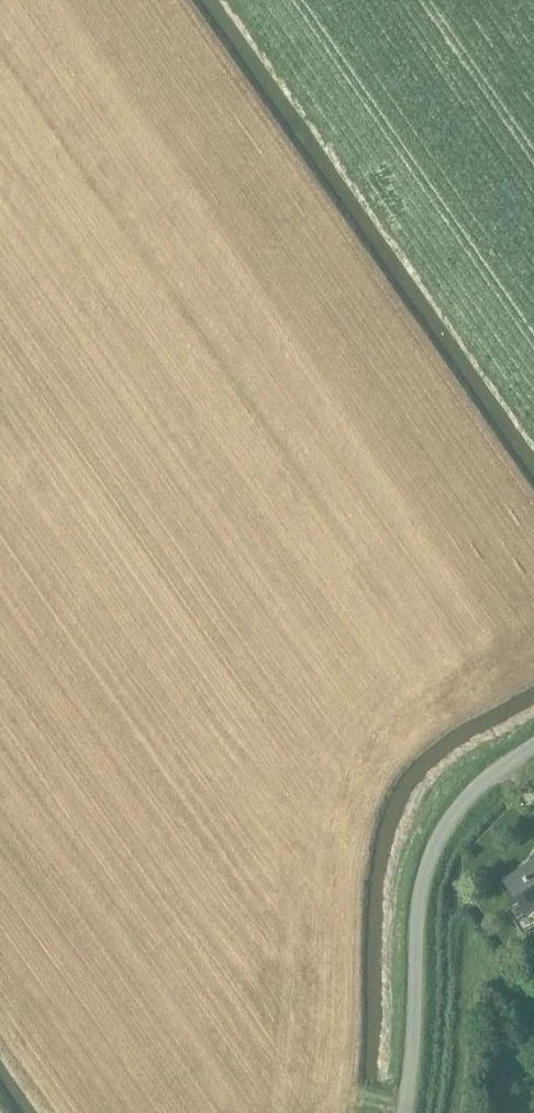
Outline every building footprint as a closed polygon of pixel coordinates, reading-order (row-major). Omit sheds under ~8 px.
[(533,908),(533,857),(502,880),(525,914),(533,908)]
